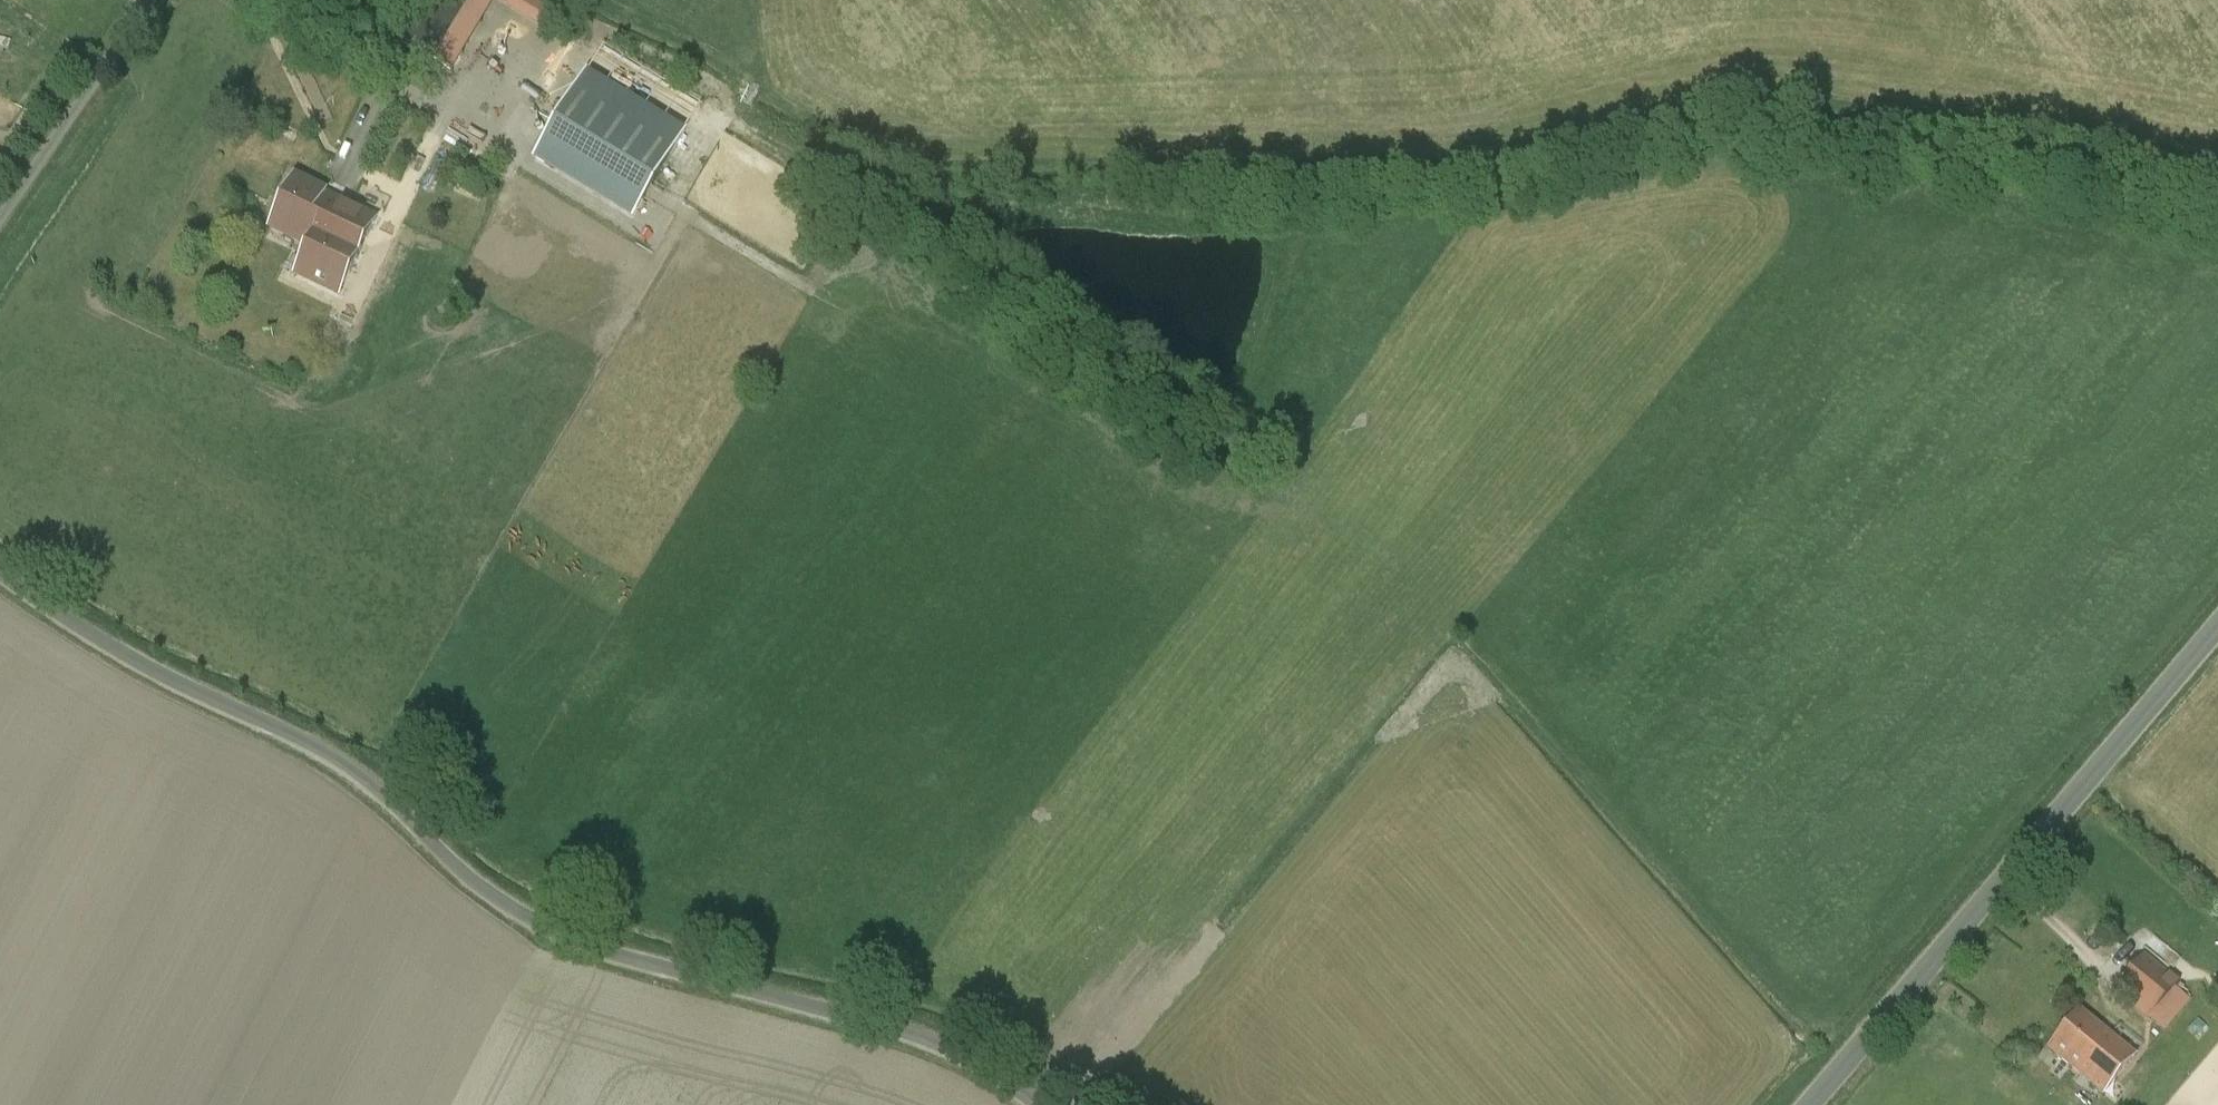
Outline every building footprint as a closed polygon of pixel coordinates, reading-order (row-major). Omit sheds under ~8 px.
[(398,45),(451,76),(497,0),(425,0),(398,45)] [(540,0),(513,0),(535,13),(542,1),(540,0)] [(584,74),(547,134),(645,193),(682,132),(584,74)] [(309,246),(297,272),(338,291),(373,215),(296,178),(272,228),(309,246)] [(2148,1018),(2165,1031),(2200,988),(2198,987),(2201,983),(2184,970),(2178,979),(2143,951),(2112,991),(2148,1019),(2148,1018)] [(2049,1050),(2104,1095),(2136,1055),(2081,1010),(2049,1050)]
